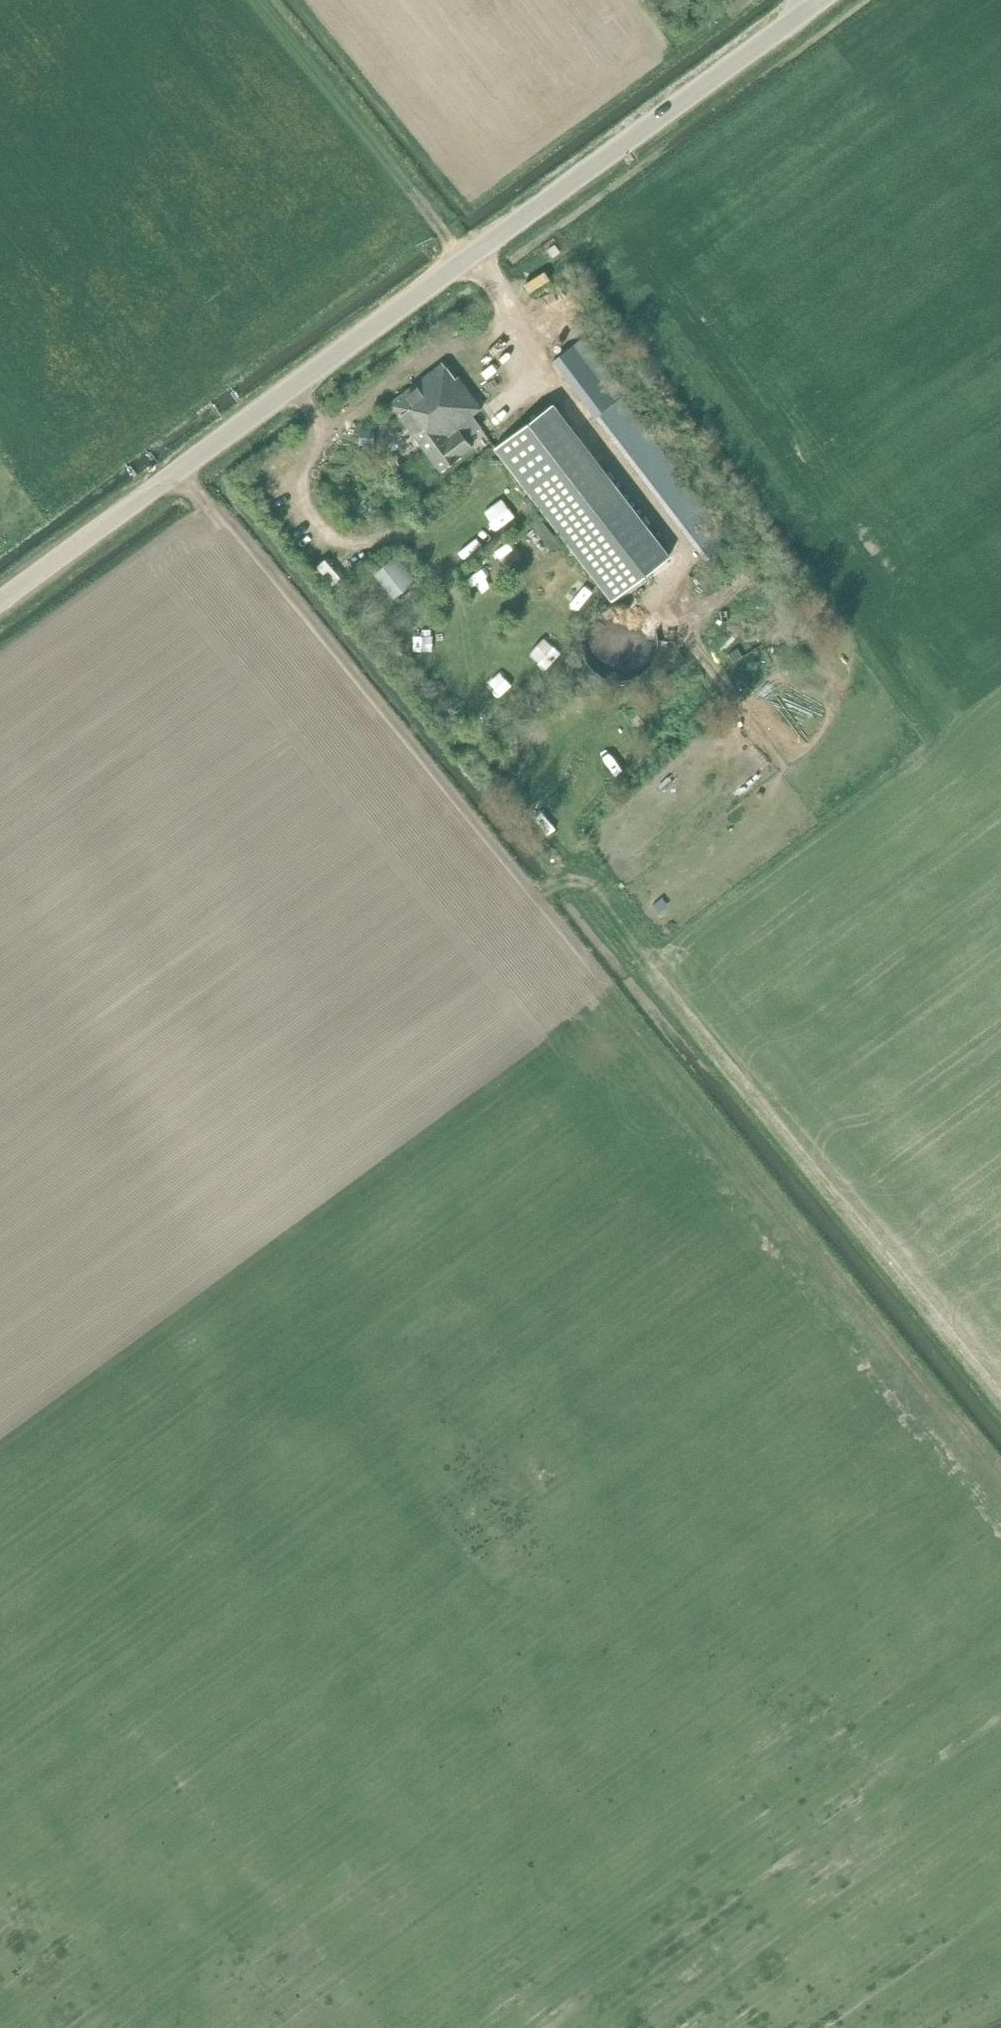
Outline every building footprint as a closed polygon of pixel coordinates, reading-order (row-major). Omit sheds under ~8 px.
[(583,338),(547,365),(589,421),(591,420),(600,430),(601,429),(701,560),(730,539),(619,397),(624,393),(583,338)] [(390,404),(428,455),(441,473),(473,448),(460,431),(457,427),(481,408),(459,376),(454,380),(442,364),(416,384),(390,404)] [(553,404),(497,448),(613,600),(670,556),(553,404)] [(539,516),(530,523),(552,550),(561,543),(539,516)] [(396,556),(374,574),(393,598),(412,583),(405,575),(409,571),(396,556)]
